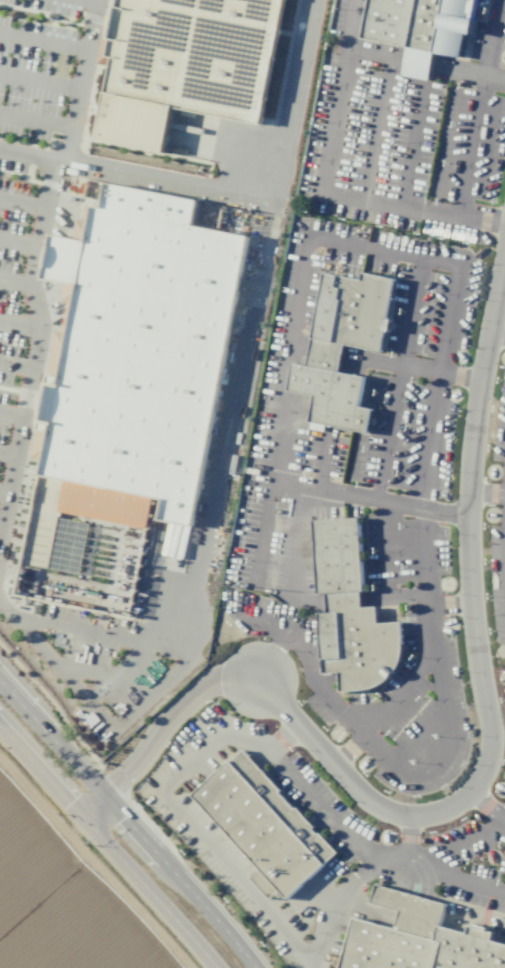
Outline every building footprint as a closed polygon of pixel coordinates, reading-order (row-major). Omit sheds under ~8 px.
[(92,140),(163,153),(173,102),(264,119),(286,0),(119,0),(92,140)] [(405,46),(401,76),(428,80),(432,53),(459,57),(463,33),(470,34),(475,0),(367,0),(361,39),(405,46)] [(38,474),(152,497),(162,499),(158,519),(191,525),(247,236),(191,225),(196,200),(105,182),(100,207),(90,205),(87,221),(75,219),(72,237),(48,232),(39,278),(64,283),(60,301),(71,303),(65,333),(54,331),(30,458),(41,460),(38,474)] [(361,272),(394,277),(379,351),(342,344),(340,354),(336,371),(363,377),(357,406),(370,409),(365,433),(308,420),(312,396),(286,389),(291,362),(305,365),(308,348),(323,271),(359,280),(361,272)] [(152,497),(145,528),(57,511),(46,568),(20,563),(38,474),(152,497)] [(338,692),(359,690),(359,689),(364,689),(370,687),(377,684),(383,681),(388,676),(392,671),(396,665),(398,659),(400,652),(400,644),(399,621),(375,622),(375,606),(359,607),(359,601),(359,591),(361,591),(357,517),(311,520),(316,594),(323,593),(324,603),(325,612),(317,612),(320,659),(321,673),(336,672),(338,692)] [(242,749),(336,852),(285,898),(191,795),(242,749)] [(491,940),(504,944),(504,967),(337,967),(352,916),(393,928),(395,919),(397,911),(369,903),(375,883),(445,903),(439,925),(465,932),(468,924),(494,931),(491,940)]
